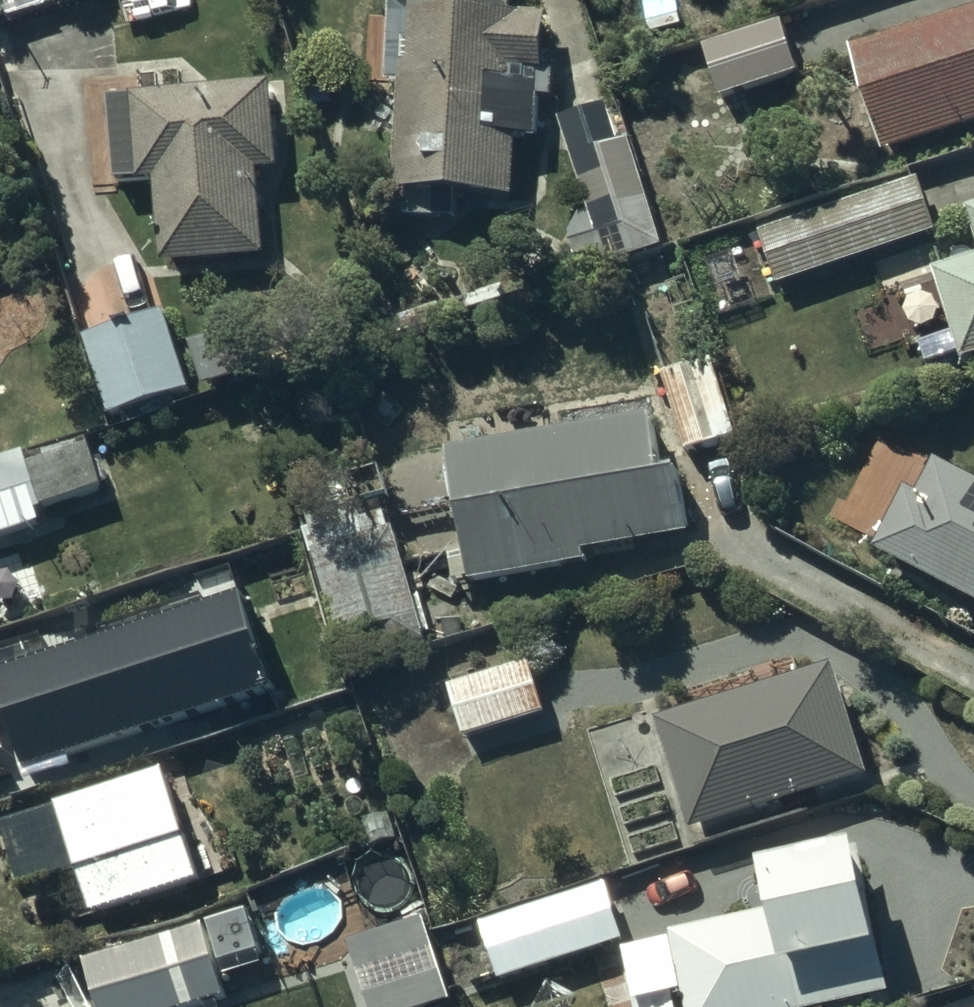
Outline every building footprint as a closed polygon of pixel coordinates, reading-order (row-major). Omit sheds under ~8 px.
[(402,194),(400,217),(451,220),(452,197),(512,201),(516,139),(530,140),(538,16),(500,13),(501,5),(422,0),(387,0),(381,83),(396,84),(389,193),(402,194)] [(847,50),(878,155),(973,127),(973,12),(847,50)] [(796,75),(780,23),(671,57),(688,110),(796,75)] [(268,89),(129,95),(133,181),(149,181),(153,264),(260,259),(256,166),(272,165),(268,89)] [(607,105),(556,120),(584,213),(560,220),(576,272),(659,247),(626,140),(618,143),(607,105)] [(754,236),(773,289),(934,234),(916,181),(754,236)] [(963,210),(973,246),(973,207),(963,210)] [(958,359),(973,355),(973,257),(932,270),(958,359)] [(161,311),(79,338),(106,418),(188,390),(161,311)] [(708,357),(657,374),(683,456),(735,439),(708,357)] [(462,584),(467,584),(583,565),(581,553),(684,537),(673,471),(654,474),(646,419),(441,451),(457,552),(445,554),(450,585),(462,583),(462,584)] [(36,510),(101,490),(86,442),(21,462),(18,454),(0,459),(0,538),(41,526),(36,510)] [(868,550),(973,605),(973,487),(932,465),(915,498),(899,489),(868,550)] [(387,525),(307,548),(340,666),(421,643),(387,525)] [(0,674),(0,732),(18,787),(68,771),(64,759),(266,693),(236,598),(0,674)] [(528,663),(445,689),(461,741),(544,715),(528,663)] [(649,723),(685,835),(866,777),(831,666),(649,723)] [(53,811),(0,827),(0,847),(15,896),(74,879),(87,921),(197,887),(163,773),(52,807),(53,811)] [(679,1006),(843,1006),(888,997),(855,847),(749,870),(758,915),(664,935),(679,1006)] [(614,895),(606,898),(602,886),(478,925),(496,982),(620,943),(616,930),(624,928),(614,895)] [(77,963),(91,1006),(197,1006),(226,998),(216,966),(259,952),(245,910),(77,963)]
